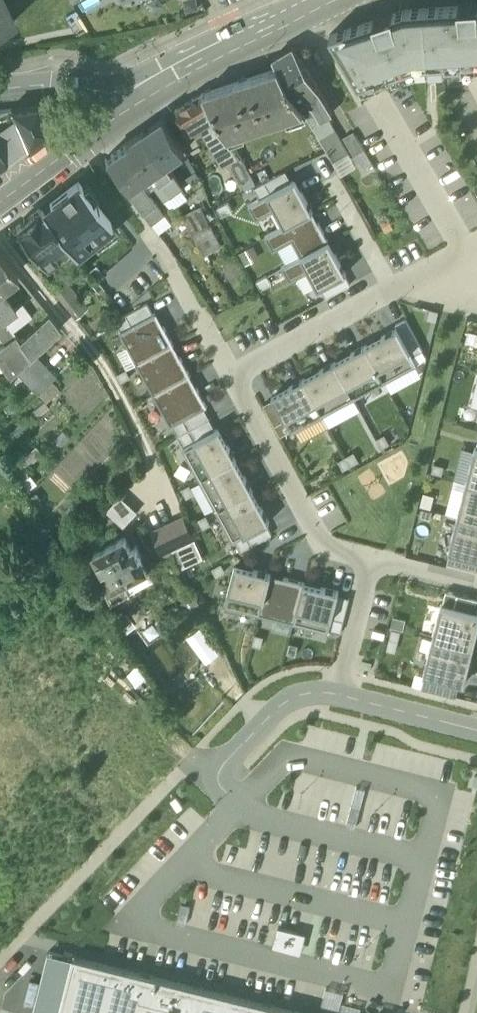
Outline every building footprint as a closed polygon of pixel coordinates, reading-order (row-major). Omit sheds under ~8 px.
[(14,22),(3,0),(0,0),(0,29),(14,22)] [(187,12),(200,9),(198,0),(184,0),(187,12)] [(404,9),(331,35),(360,83),(418,64),(476,60),(476,4),(404,9)] [(275,58),(281,68),(306,110),(313,124),(328,115),(334,112),(295,46),(275,58)] [(281,68),(205,93),(220,119),(230,136),(306,110),(281,68)] [(191,137),(206,128),(220,119),(205,93),(176,111),(191,137)] [(27,147),(48,130),(38,106),(0,111),(0,122),(15,120),(27,147)] [(328,150),(335,161),(349,153),(328,115),(313,124),(325,144),(328,150)] [(145,132),(168,164),(177,158),(186,151),(166,117),(145,132)] [(230,136),(220,119),(206,128),(210,136),(207,137),(223,166),(230,162),(244,187),(255,181),(255,180),(233,142),(232,142),(229,136),(230,136)] [(15,120),(0,132),(0,155),(6,163),(27,147),(15,120)] [(345,137),(356,155),(358,154),(366,149),(355,131),(345,137)] [(148,177),(158,170),(168,164),(145,132),(126,145),(148,177)] [(106,159),(129,191),(139,184),(148,177),(126,145),(106,159)] [(358,154),(365,167),(374,163),(366,149),(358,154)] [(312,156),(323,180),(338,173),(327,150),(312,156)] [(341,173),(343,175),(357,167),(349,153),(335,161),(341,173)] [(184,187),(168,164),(158,170),(161,174),(160,175),(159,178),(172,196),(183,188),(184,187)] [(158,170),(148,177),(165,200),(166,200),(172,196),(159,178),(160,175),(161,174),(158,170)] [(255,187),(261,198),(269,194),(293,181),(287,171),(255,187)] [(43,208),(41,209),(72,247),(71,247),(76,253),(100,234),(98,232),(112,221),(79,179),(50,202),(53,206),(45,211),(43,208)] [(269,194),(277,209),(285,225),(286,227),(312,213),(314,212),(296,179),(293,181),(269,194)] [(141,188),(139,184),(129,191),(146,214),(158,205),(145,188),(143,187),(141,188)] [(189,198),(183,188),(172,196),(166,200),(173,209),(180,204),(180,203),(189,198)] [(180,204),(198,237),(213,229),(195,194),(189,198),(180,203),(180,204)] [(277,209),(269,194),(261,198),(249,204),(257,219),(277,209)] [(153,223),(165,215),(158,205),(146,214),(153,223)] [(16,228),(47,267),(71,247),(72,247),(41,209),(16,228)] [(293,240),(302,256),(329,240),(320,222),(318,223),(312,213),(286,227),(285,225),(266,235),(274,250),(279,247),(293,240)] [(172,225),(165,215),(153,223),(160,233),(172,225)] [(224,246),(213,229),(198,237),(196,238),(205,256),(224,246)] [(279,247),(288,263),(302,256),(293,240),(279,247)] [(302,256),(310,271),(320,288),(321,288),(346,274),(347,273),(329,240),(302,256)] [(261,257),(255,244),(240,252),(247,264),(261,257)] [(8,281),(18,274),(0,252),(0,270),(8,281)] [(310,271),(302,256),(288,263),(283,266),(291,281),(310,271)] [(8,281),(0,270),(0,314),(4,319),(17,310),(16,309),(0,287),(8,281)] [(321,288),(326,298),(351,285),(346,274),(321,288)] [(48,283),(66,305),(77,296),(60,275),(48,283)] [(88,309),(77,296),(66,305),(77,318),(88,309)] [(117,320),(123,331),(154,314),(149,303),(117,320)] [(23,304),(16,309),(17,310),(4,319),(13,331),(33,317),(23,304)] [(129,346),(138,363),(175,344),(165,325),(163,326),(156,313),(154,314),(123,331),(121,332),(129,346)] [(4,319),(0,314),(0,336),(7,344),(0,349),(0,362),(10,376),(17,370),(31,356),(20,341),(13,331),(4,319)] [(20,341),(31,356),(34,354),(61,329),(49,314),(20,341)] [(399,328),(408,345),(419,340),(407,318),(397,324),(399,328)] [(399,328),(367,345),(386,381),(417,365),(418,364),(414,356),(408,345),(399,328)] [(424,350),(419,340),(408,345),(414,356),(424,350)] [(138,363),(155,394),(192,374),(182,356),(180,357),(173,346),(175,345),(175,344),(138,363)] [(367,345),(336,361),(356,398),(386,381),(367,345)] [(138,363),(129,346),(119,352),(128,369),(138,363)] [(33,387),(49,371),(34,354),(31,356),(17,370),(33,387)] [(336,361),(305,378),(325,415),(356,398),(336,361)] [(417,365),(386,381),(392,392),(423,376),(417,365)] [(33,387),(39,394),(52,381),(56,378),(49,371),(33,387)] [(155,394),(172,426),(174,425),(205,408),(209,406),(198,387),(196,388),(190,376),(192,375),(192,374),(155,394)] [(305,378),(273,395),(275,399),(287,420),(292,430),(293,432),(297,430),(325,415),(305,378)] [(52,381),(39,394),(48,404),(61,391),(52,381)] [(264,404),(276,425),(287,420),(275,399),(264,404)] [(174,425),(179,436),(211,418),(205,408),(174,425)] [(325,415),(297,430),(303,441),(331,426),(325,415)] [(179,436),(185,446),(217,429),(211,418),(179,436)] [(292,430),(287,420),(276,425),(282,436),(292,430)] [(183,447),(200,479),(237,459),(220,427),(217,429),(185,446),(183,447)] [(36,447),(21,462),(27,470),(44,454),(36,447)] [(455,479),(467,482),(475,450),(463,447),(455,479)] [(467,482),(476,484),(476,447),(475,450),(467,482)] [(216,507),(217,510),(254,490),(237,459),(200,479),(202,482),(216,507)] [(30,476),(20,461),(9,468),(19,483),(30,476)] [(31,475),(30,476),(19,483),(16,485),(23,495),(38,485),(31,475)] [(467,482),(455,479),(447,513),(459,516),(467,482)] [(216,507),(202,482),(192,487),(206,512),(216,507)] [(467,482),(459,516),(476,520),(476,484),(467,482)] [(271,522),(254,490),(217,510),(234,542),(236,541),(268,524),(271,522)] [(436,495),(425,492),(422,506),(432,509),(436,495)] [(175,547),(196,538),(186,514),(152,529),(162,552),(175,547)] [(459,516),(450,550),(451,551),(476,557),(476,520),(459,516)] [(236,541),(241,551),(273,534),(268,524),(236,541)] [(155,579),(150,568),(138,545),(132,548),(126,536),(95,552),(113,587),(107,589),(113,601),(132,591),(155,579)] [(196,538),(175,547),(184,569),(205,559),(196,538)] [(448,562),(476,569),(476,557),(451,551),(448,562)] [(236,564),(229,592),(264,601),(271,573),(236,564)] [(305,582),(271,573),(264,601),(261,614),(276,617),(295,622),(298,609),(305,582)] [(305,582),(298,609),(333,618),(339,594),(340,591),(305,582)] [(455,606),(459,593),(447,590),(444,603),(455,606)] [(261,614),(264,601),(229,592),(226,605),(261,614)] [(476,611),(476,597),(459,593),(455,606),(476,611)] [(351,597),(339,594),(333,618),(330,630),(342,633),(351,597)] [(143,601),(131,608),(138,620),(150,612),(143,601)] [(434,638),(474,648),(476,637),(476,611),(455,606),(444,603),(443,603),(434,638)] [(330,630),(333,618),(298,609),(295,622),(330,631),(330,630)] [(129,612),(115,621),(125,635),(138,626),(129,612)] [(292,635),(295,622),(276,617),(273,630),(292,635)] [(156,620),(143,629),(151,641),(165,632),(156,620)] [(465,683),(474,648),(434,638),(425,673),(426,673),(461,682),(465,683)] [(426,673),(423,687),(458,696),(461,682),(426,673)] [(279,928),(274,947),(294,952),(299,933),(279,928)] [(307,935),(299,933),(294,952),(302,954),(307,935)] [(75,958),(50,952),(35,1012),(61,1012),(75,958)] [(75,957),(75,958),(61,1012),(298,1012),(75,957)] [(322,1009),(340,1012),(345,994),(327,989),(322,1009)] [(341,1012),(361,1012),(362,1009),(343,1004),(341,1012)]
